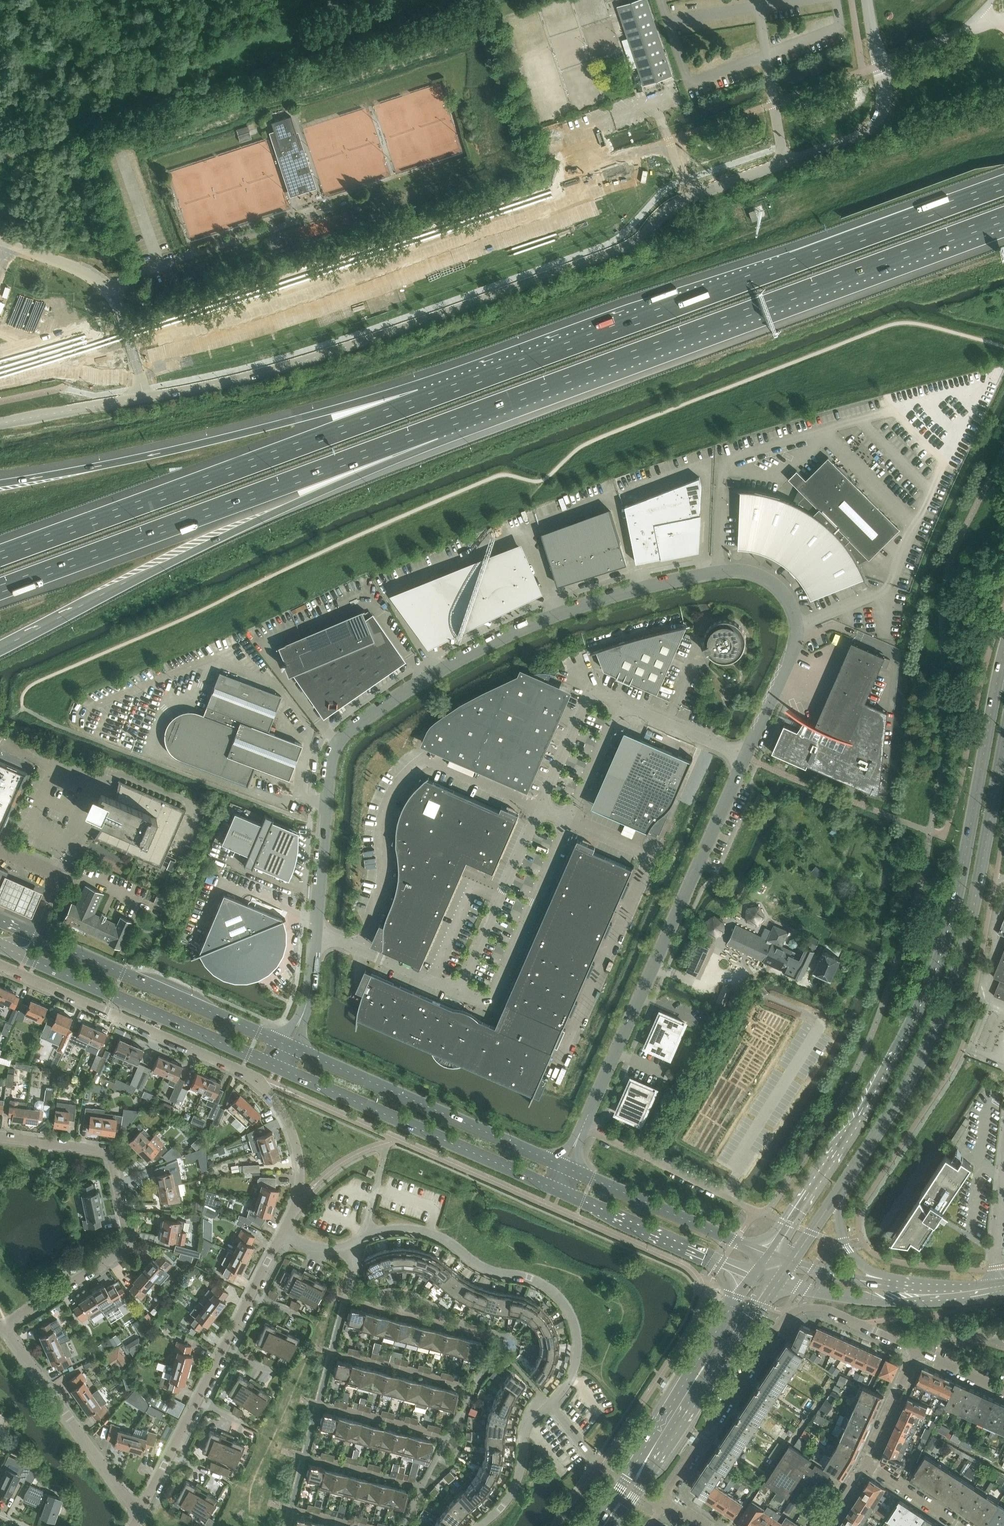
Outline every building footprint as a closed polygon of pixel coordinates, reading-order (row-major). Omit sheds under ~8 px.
[(647,0),(636,0),(618,6),(624,24),(630,42),(632,48),(643,82),(672,73),(647,0)] [(282,155),(292,186),(311,179),(301,148),(291,116),(271,122),(281,155),(282,155)] [(755,210),(750,212),(753,221),(759,219),(755,210)] [(799,489),(793,502),(789,500),(784,498),(780,497),(775,495),(771,494),(766,493),(762,492),(757,491),(753,491),(748,490),(743,490),(739,490),(734,490),(730,490),(730,491),(741,491),(739,547),(743,547),(747,548),(746,549),(753,553),(755,549),(757,550),(761,551),(764,552),(768,553),(771,555),(774,556),(777,558),(780,560),(783,562),(786,564),(791,568),(789,571),(790,572),(792,573),(793,574),(794,576),(795,577),(796,577),(798,575),(800,577),(802,580),(804,583),(806,586),(808,589),(810,592),(811,595),(813,599),(865,577),(866,581),(868,585),(869,588),(870,588),(869,584),(867,581),(866,578),(865,574),(863,570),(861,567),(859,563),(869,558),(870,559),(900,529),(829,457),(806,479),(797,470),(789,478),(799,489)] [(694,516),(701,515),(701,514),(700,514),(702,487),(700,477),(697,478),(698,480),(687,482),(694,516)] [(681,519),(694,516),(687,482),(687,485),(675,487),(681,519)] [(675,489),(663,492),(669,521),(681,519),(675,487),(674,487),(675,489)] [(663,494),(651,496),(656,524),(669,521),(663,492),(662,492),(663,494)] [(663,558),(656,524),(651,496),(650,496),(651,499),(638,501),(638,503),(628,505),(626,506),(637,562),(662,557),(662,558),(663,558)] [(611,515),(598,519),(612,564),(615,563),(627,563),(611,511),(610,511),(611,515)] [(701,515),(694,516),(681,519),(669,521),(656,524),(663,558),(663,557),(663,554),(696,548),(697,526),(688,528),(686,518),(701,515)] [(602,568),(613,568),(613,567),(612,564),(598,519),(584,523),(599,569),(602,568)] [(588,572),(599,572),(600,572),(599,569),(584,523),(571,527),(585,573),(588,572)] [(574,576),(585,576),(586,576),(585,573),(571,527),(557,532),(571,577),(574,576)] [(541,533),(557,582),(561,581),(572,581),(572,580),(571,577),(557,532),(543,536),(542,533),(541,533)] [(519,546),(504,553),(523,598),(530,595),(531,596),(539,592),(519,546)] [(523,598),(504,553),(488,560),(508,606),(516,602),(516,601),(523,598)] [(500,609),(508,606),(488,560),(473,566),(492,611),(499,608),(500,609)] [(492,611),(473,566),(442,580),(463,628),(478,620),(486,616),(485,614),(492,611)] [(463,628),(442,580),(402,597),(430,642),(432,644),(440,640),(448,636),(463,628)] [(339,706),(404,661),(373,617),(368,621),(364,612),(366,611),(366,610),(363,612),(296,640),(295,640),(305,664),(295,671),(325,715),(330,712),(331,707),(339,707),(339,706)] [(708,629),(707,631),(706,633),(705,634),(705,636),(705,637),(704,639),(704,640),(705,640),(706,645),(704,646),(706,651),(706,652),(709,651),(710,655),(711,656),(713,657),(714,658),(716,659),(717,660),(718,660),(719,661),(722,661),(723,662),(725,662),(726,662),(728,662),(730,661),(732,661),(733,660),(735,659),(737,659),(738,658),(739,656),(741,655),(742,654),(743,652),(744,651),(745,649),(745,648),(746,646),(746,644),(746,642),(746,640),(746,638),(746,637),(746,636),(746,635),(745,633),(745,632),(744,631),(743,628),(742,627),(741,626),(739,624),(738,624),(736,623),(734,622),(733,621),(731,621),(729,620),(727,620),(725,620),(723,620),(721,620),(719,621),(718,621),(716,622),(714,623),(713,624),(711,625),(710,626),(709,628),(708,629)] [(605,670),(619,676),(658,693),(687,626),(669,630),(660,632),(650,635),(641,637),(631,640),(621,643),(611,646),(601,649),(591,653),(597,651),(605,670)] [(784,724),(772,752),(807,767),(808,764),(879,795),(882,767),(888,712),(865,702),(885,656),(852,642),(816,725),(810,722),(805,719),(805,720),(798,730),(784,724)] [(562,695),(560,690),(547,684),(549,680),(552,673),(552,674),(552,673),(556,674),(552,672),(546,672),(540,672),(535,673),(527,676),(523,674),(522,678),(522,677),(486,694),(463,706),(459,704),(455,712),(452,714),(447,712),(444,719),(439,722),(435,726),(432,731),(430,735),(429,739),(429,743),(430,746),(432,752),(432,751),(438,749),(439,748),(446,751),(445,753),(451,756),(454,757),(480,768),(519,785),(522,787),(528,790),(531,784),(530,784),(532,780),(560,716),(561,712),(562,713),(564,707),(562,705),(564,700),(562,695)] [(281,696),(219,673),(206,707),(207,708),(206,709),(205,712),(203,716),(198,714),(195,713),(191,712),(187,712),(183,713),(179,714),(176,716),(173,718),(170,721),(168,725),(166,728),(165,732),(165,736),(165,740),(166,743),(167,747),(169,750),(171,754),(174,756),(177,758),(181,760),(247,785),(252,771),(254,766),(289,779),(302,745),(267,731),(267,730),(268,730),(281,696)] [(691,761),(680,756),(640,739),(639,740),(628,736),(626,741),(624,741),(622,745),(624,746),(613,771),(676,798),(693,758),(693,757),(691,761)] [(20,785),(19,784),(23,774),(20,773),(22,769),(10,764),(8,768),(3,766),(0,773),(0,831),(20,785)] [(676,798),(613,771),(602,796),(600,796),(598,800),(600,801),(598,806),(609,811),(608,813),(648,831),(647,834),(648,835),(649,831),(652,832),(659,836),(666,819),(667,816),(665,813),(666,812),(668,810),(669,809),(671,807),(672,805),(673,803),(675,801),(676,798)] [(428,779),(430,777),(429,776),(426,779),(421,777),(417,788),(416,788),(415,789),(410,795),(406,802),(403,808),(401,814),(500,858),(518,818),(428,779)] [(90,817),(104,823),(102,826),(100,829),(98,832),(96,835),(94,838),(93,837),(93,838),(161,868),(186,810),(118,780),(119,781),(118,785),(118,788),(117,792),(116,795),(115,798),(101,792),(98,800),(97,800),(96,800),(95,800),(94,800),(93,800),(92,801),(92,802),(91,802),(91,803),(91,804),(91,805),(91,806),(91,807),(92,807),(92,808),(93,809),(94,809),(90,817)] [(760,792),(757,798),(764,801),(766,796),(760,792)] [(505,799),(503,805),(518,811),(520,805),(505,799)] [(265,815),(263,819),(261,824),(234,812),(221,843),(248,855),(244,865),(252,868),(253,865),(289,880),(293,869),(295,865),(296,862),(296,858),(297,854),(298,850),(298,846),(298,833),(295,831),(272,821),(273,818),(272,818),(272,819),(265,816),(266,815),(265,815)] [(398,829),(397,831),(397,832),(393,843),(395,846),(399,854),(399,861),(456,886),(468,861),(494,872),(500,858),(401,814),(401,815),(399,822),(398,829)] [(627,882),(628,881),(635,866),(634,865),(632,868),(576,844),(559,884),(616,909),(621,896),(624,897),(630,884),(627,882)] [(397,891),(445,913),(456,886),(399,861),(400,870),(399,877),(398,885),(397,891)] [(4,874),(0,882),(0,901),(31,914),(41,890),(4,874)] [(559,884),(547,910),(604,935),(607,936),(612,923),(610,922),(616,909),(559,884)] [(109,943),(120,948),(132,922),(121,917),(117,925),(105,919),(107,916),(102,914),(101,917),(94,914),(103,894),(86,886),(76,906),(72,904),(64,921),(110,941),(109,943)] [(386,919),(433,939),(445,913),(397,891),(395,898),(386,919)] [(282,919),(278,917),(224,894),(199,953),(190,956),(191,957),(199,954),(205,964),(213,973),(223,979),(235,982),(247,982),(258,979),(257,976),(266,971),(268,973),(277,965),(283,955),(286,943),(286,931),(283,920),(285,919),(285,918),(282,919)] [(747,907),(749,916),(763,913),(761,904),(747,907)] [(593,962),(593,960),(604,935),(547,910),(536,937),(593,962)] [(723,936),(726,916),(709,914),(706,933),(723,936)] [(385,926),(384,933),(379,944),(384,946),(382,950),(383,950),(384,949),(405,959),(421,966),(433,939),(386,919),(385,926)] [(727,943),(783,970),(792,952),(782,947),(789,933),(774,925),(772,929),(770,928),(767,934),(770,935),(767,940),(736,925),(727,943)] [(796,954),(792,952),(783,970),(790,973),(791,976),(798,980),(801,978),(819,939),(810,934),(805,943),(809,945),(808,948),(801,945),(796,954)] [(595,963),(593,962),(536,937),(524,963),(581,988),(587,975),(589,976),(595,963)] [(697,974),(709,948),(699,943),(690,962),(688,961),(686,967),(688,968),(687,970),(697,974)] [(993,976),(994,977),(995,975),(1001,978),(994,995),(1003,999),(1003,950),(993,976)] [(814,971),(831,979),(840,959),(823,951),(814,971)] [(508,1000),(525,1007),(523,1011),(564,1028),(570,1014),(572,1016),(578,1002),(575,1001),(581,988),(524,963),(508,1000)] [(375,966),(371,976),(378,979),(376,985),(368,982),(365,989),(363,995),(363,996),(361,1003),(359,1008),(356,1017),(408,1040),(427,997),(373,973),(376,966),(375,966)] [(376,985),(378,979),(371,976),(368,982),(376,985)] [(4,988),(0,998),(0,1006),(4,1007),(5,1003),(15,1007),(18,998),(14,996),(16,993),(4,988)] [(454,1008),(427,997),(408,1040),(433,1051),(435,1052),(454,1008)] [(25,1014),(41,1020),(47,1007),(31,1000),(28,1006),(22,1003),(16,1019),(22,1021),(25,1014)] [(558,1047),(566,1029),(564,1028),(523,1011),(525,1007),(508,1000),(507,1003),(510,1005),(500,1028),(498,1032),(544,1052),(545,1048),(553,1052),(556,1046),(558,1047)] [(464,1010),(461,1009),(458,1009),(456,1009),(454,1009),(454,1008),(435,1052),(433,1051),(433,1053),(434,1054),(435,1056),(437,1057),(438,1059),(439,1060),(441,1061),(443,1062),(444,1063),(446,1064),(448,1065),(450,1065),(452,1065),(454,1066),(455,1066),(457,1065),(459,1065),(461,1065),(463,1064),(540,1098),(544,1089),(549,1078),(543,1075),(553,1052),(545,1048),(544,1052),(498,1032),(500,1028),(480,1020),(478,1018),(477,1017),(475,1015),(472,1014),(470,1012),(468,1011),(466,1011),(464,1010)] [(54,1019),(49,1017),(40,1037),(47,1040),(50,1032),(56,1035),(53,1041),(60,1045),(64,1036),(72,1018),(57,1012),(54,1019)] [(654,1028),(652,1032),(646,1046),(649,1047),(649,1048),(667,1056),(667,1055),(670,1057),(671,1054),(672,1054),(684,1026),(685,1023),(682,1021),(664,1013),(661,1012),(660,1015),(654,1028)] [(82,1038),(89,1041),(94,1028),(83,1023),(76,1039),(81,1041),(82,1038)] [(106,1033),(94,1028),(89,1041),(96,1044),(94,1046),(99,1049),(106,1033)] [(60,1058),(63,1053),(69,1038),(64,1036),(60,1045),(55,1056),(60,1058)] [(75,1041),(69,1038),(63,1053),(69,1056),(75,1041)] [(119,1055),(125,1058),(132,1043),(120,1038),(113,1055),(118,1057),(119,1055)] [(144,1048),(132,1043),(125,1058),(133,1061),(132,1063),(137,1065),(144,1048)] [(91,1067),(97,1070),(103,1056),(97,1054),(91,1067)] [(108,1059),(103,1056),(97,1070),(103,1072),(108,1059)] [(165,1075),(171,1061),(158,1056),(151,1072),(156,1074),(157,1072),(165,1075)] [(176,1100),(182,1087),(185,1081),(177,1078),(182,1066),(171,1061),(165,1075),(171,1077),(169,1082),(176,1085),(170,1098),(176,1100)] [(131,1085),(136,1087),(145,1066),(140,1064),(131,1085)] [(151,1069),(145,1066),(136,1087),(142,1090),(151,1069)] [(13,1086),(15,1074),(9,1073),(7,1086),(13,1086)] [(203,1091),(209,1078),(197,1073),(190,1089),(195,1091),(196,1088),(203,1091)] [(221,1083),(209,1078),(203,1091),(201,1096),(208,1099),(205,1104),(212,1107),(208,1116),(213,1119),(218,1109),(220,1104),(218,1103),(223,1090),(218,1088),(221,1083)] [(624,1097),(623,1098),(618,1110),(617,1113),(620,1114),(638,1122),(641,1123),(642,1120),(643,1120),(655,1092),(656,1089),(653,1088),(635,1080),(632,1079),(624,1097)] [(182,1087),(176,1100),(182,1103),(188,1090),(182,1087)] [(229,1106),(227,1108),(246,1126),(251,1121),(252,1122),(260,1113),(259,1111),(260,1110),(255,1104),(253,1106),(240,1094),(234,1089),(234,1088),(233,1087),(226,1103),(229,1106)] [(52,1090),(46,1089),(45,1101),(43,1114),(49,1115),(52,1090)] [(25,1121),(27,1108),(27,1103),(11,1101),(9,1114),(13,1115),(12,1119),(25,1121)] [(34,1109),(27,1108),(25,1121),(38,1123),(38,1118),(42,1119),(43,1114),(45,1101),(39,1101),(38,1101),(37,1101),(36,1101),(36,1102),(35,1102),(35,1103),(34,1109)] [(54,1122),(54,1125),(67,1127),(68,1120),(74,1121),(77,1105),(70,1104),(70,1105),(57,1103),(55,1117),(54,1117),(54,1122)] [(102,1132),(104,1117),(105,1110),(86,1107),(84,1123),(90,1124),(89,1130),(102,1132)] [(218,1109),(213,1119),(211,1123),(217,1126),(224,1109),(223,1111),(218,1109)] [(115,1119),(104,1117),(102,1132),(114,1133),(115,1127),(121,1128),(123,1115),(115,1114),(115,1119)] [(130,1141),(138,1150),(152,1137),(139,1123),(126,1136),(130,1140),(130,1141)] [(967,1128),(961,1124),(947,1145),(953,1148),(967,1128)] [(272,1132),(266,1134),(263,1125),(247,1133),(253,1152),(261,1150),(276,1145),(272,1132)] [(154,1135),(152,1137),(138,1150),(147,1159),(152,1155),(156,1159),(167,1148),(154,1135)] [(173,1145),(169,1150),(163,1156),(167,1161),(183,1156),(173,1145)] [(276,1145),(261,1150),(263,1157),(261,1157),(263,1163),(280,1157),(276,1145)] [(959,1163),(947,1155),(892,1238),(909,1241),(912,1236),(921,1242),(936,1218),(940,1221),(943,1216),(948,1220),(949,1219),(940,1213),(963,1177),(972,1164),(962,1158),(959,1163)] [(159,1188),(174,1185),(179,1184),(177,1173),(179,1173),(177,1165),(156,1169),(159,1188)] [(261,1186),(258,1198),(274,1203),(278,1191),(275,1190),(275,1178),(260,1177),(259,1185),(261,1186)] [(78,1196),(82,1195),(87,1219),(86,1220),(88,1228),(101,1225),(100,1217),(104,1216),(98,1191),(94,1192),(92,1184),(76,1187),(78,1196)] [(174,1185),(159,1188),(162,1200),(168,1199),(169,1205),(182,1203),(180,1195),(176,1196),(174,1185)] [(274,1203),(258,1198),(254,1211),(251,1210),(247,1217),(261,1225),(267,1215),(270,1216),(274,1203)] [(216,1217),(218,1210),(205,1206),(203,1213),(216,1217)] [(161,1238),(179,1242),(184,1243),(186,1232),(183,1231),(185,1221),(178,1220),(177,1222),(164,1220),(161,1238)] [(233,1253),(247,1260),(253,1246),(251,1245),(254,1237),(241,1230),(237,1239),(240,1240),(233,1253)] [(200,1252),(189,1249),(176,1245),(174,1251),(198,1258),(200,1252)] [(389,1249),(393,1268),(398,1267),(399,1272),(402,1272),(403,1248),(389,1249)] [(416,1249),(403,1248),(402,1272),(406,1272),(406,1268),(412,1268),(416,1249)] [(387,1269),(393,1268),(389,1249),(376,1252),(385,1275),(388,1274),(387,1269)] [(416,1274),(420,1275),(429,1253),(416,1249),(412,1268),(418,1270),(416,1274)] [(382,1276),(385,1275),(376,1252),(364,1259),(369,1268),(366,1270),(369,1278),(380,1272),(382,1276)] [(240,1273),(247,1260),(233,1253),(227,1266),(224,1265),(220,1273),(233,1279),(237,1272),(240,1273)] [(429,1253),(420,1275),(423,1277),(425,1273),(430,1276),(441,1260),(429,1253)] [(143,1270),(154,1280),(164,1269),(166,1271),(172,1265),(161,1255),(155,1261),(153,1259),(143,1270)] [(432,1283),(434,1285),(451,1268),(441,1260),(430,1276),(435,1279),(432,1283)] [(448,1291),(459,1275),(451,1268),(434,1285),(438,1289),(441,1285),(448,1291)] [(300,1294),(311,1273),(304,1270),(303,1273),(293,1269),(290,1275),(285,1273),(281,1281),(286,1283),(283,1288),(290,1292),(291,1290),(300,1294)] [(159,1284),(154,1280),(143,1270),(133,1281),(136,1283),(130,1290),(141,1299),(147,1293),(145,1291),(149,1286),(154,1290),(159,1284)] [(322,1290),(324,1291),(326,1285),(315,1280),(317,1276),(311,1273),(300,1294),(315,1303),(322,1290)] [(452,1299),(456,1302),(468,1281),(459,1275),(448,1291),(455,1295),(452,1299)] [(478,1286),(468,1281),(456,1302),(461,1304),(463,1300),(470,1304),(478,1286)] [(104,1286),(92,1294),(100,1306),(104,1313),(105,1316),(118,1308),(118,1306),(124,1302),(113,1284),(106,1289),(104,1286)] [(204,1305),(216,1314),(225,1302),(223,1300),(228,1293),(216,1284),(211,1291),(213,1293),(204,1305)] [(476,1311),(481,1313),(488,1290),(478,1286),(470,1304),(478,1307),(476,1311)] [(487,1310),(495,1312),(499,1293),(488,1290),(481,1313),(486,1314),(487,1310)] [(503,1317),(508,1318),(510,1294),(499,1293),(495,1312),(504,1313),(503,1317)] [(100,1306),(92,1294),(79,1302),(81,1304),(74,1309),(82,1322),(89,1317),(87,1314),(100,1306)] [(516,1319),(525,1297),(510,1294),(508,1318),(511,1318),(512,1314),(518,1315),(516,1319)] [(538,1304),(525,1297),(516,1319),(519,1321),(521,1317),(526,1319),(523,1323),(524,1323),(538,1304)] [(207,1326),(216,1314),(204,1305),(199,1301),(190,1313),(193,1314),(187,1321),(199,1331),(204,1324),(207,1326)] [(549,1315),(538,1304),(524,1323),(526,1326),(529,1322),(533,1326),(529,1329),(549,1315)] [(360,1329),(365,1311),(351,1308),(347,1322),(361,1326),(360,1329)] [(365,1311),(360,1329),(372,1332),(376,1315),(365,1312),(365,1311)] [(372,1332),(383,1335),(388,1318),(376,1315),(372,1332)] [(556,1329),(549,1315),(529,1329),(531,1332),(535,1330),(538,1335),(533,1336),(533,1337),(556,1329)] [(132,1325),(143,1336),(150,1329),(140,1318),(132,1325)] [(388,1318),(383,1335),(395,1338),(400,1321),(388,1318)] [(40,1336),(46,1349),(59,1343),(70,1339),(66,1333),(64,1328),(63,1329),(57,1319),(39,1327),(43,1335),(40,1336)] [(395,1338),(407,1341),(411,1324),(400,1321),(395,1338)] [(274,1347),(283,1327),(277,1324),(275,1327),(266,1323),(256,1343),(263,1346),(264,1345),(274,1347)] [(411,1324),(407,1341),(418,1344),(423,1327),(411,1324)] [(802,1325),(792,1345),(803,1353),(808,1342),(811,1343),(816,1331),(802,1325)] [(289,1356),(295,1343),(297,1344),(299,1338),(288,1333),(290,1330),(283,1327),(274,1347),(289,1356)] [(418,1344),(430,1347),(434,1330),(423,1327),(418,1344)] [(818,1327),(816,1331),(811,1343),(821,1348),(828,1332),(818,1327)] [(535,1344),(535,1345),(559,1344),(556,1329),(533,1337),(534,1340),(539,1339),(540,1344),(535,1344)] [(434,1330),(430,1347),(442,1350),(446,1333),(434,1330)] [(821,1348),(832,1352),(839,1337),(828,1332),(821,1348)] [(114,1346),(122,1341),(118,1333),(110,1338),(114,1346)] [(442,1350),(453,1353),(458,1336),(446,1333),(442,1350)] [(127,1347),(134,1354),(144,1342),(137,1336),(127,1347)] [(458,1336),(453,1353),(464,1356),(464,1358),(469,1340),(458,1336)] [(849,1342),(839,1337),(832,1352),(842,1357),(849,1342)] [(481,1343),(469,1340),(464,1358),(480,1362),(483,1347),(480,1346),(481,1343)] [(174,1366),(188,1370),(192,1355),(189,1354),(191,1346),(177,1342),(175,1351),(178,1352),(174,1366)] [(787,1342),(778,1357),(793,1367),(797,1360),(798,1361),(803,1353),(792,1345),(787,1342)] [(860,1346),(849,1342),(842,1357),(853,1362),(860,1346)] [(65,1357),(59,1343),(46,1349),(52,1363),(55,1362),(58,1369),(72,1363),(68,1355),(65,1357)] [(534,1353),(557,1359),(559,1344),(535,1345),(535,1348),(539,1348),(539,1354),(534,1353)] [(118,1359),(121,1365),(130,1360),(121,1346),(106,1354),(111,1363),(118,1359)] [(870,1351),(860,1346),(853,1362),(863,1367),(870,1351)] [(870,1351),(863,1367),(874,1371),(881,1356),(870,1351)] [(551,1373),(557,1359),(534,1353),(533,1356),(537,1358),(535,1363),(531,1360),(531,1361),(551,1373)] [(778,1357),(776,1359),(768,1371),(784,1382),(789,1374),(788,1373),(793,1367),(778,1357)] [(892,1378),(898,1364),(886,1358),(879,1373),(892,1378)] [(346,1383),(351,1364),(337,1360),(333,1375),(347,1378),(346,1383)] [(541,1385),(551,1373),(531,1361),(529,1363),(533,1366),(528,1371),(541,1385)] [(188,1370),(174,1366),(166,1364),(165,1370),(172,1372),(170,1379),(166,1378),(164,1387),(178,1392),(180,1383),(184,1384),(188,1370)] [(351,1364),(346,1383),(358,1386),(363,1368),(351,1365),(352,1364),(351,1364)] [(358,1386),(370,1389),(374,1371),(363,1368),(358,1386)] [(926,1391),(934,1373),(929,1370),(929,1369),(926,1368),(922,1369),(914,1386),(926,1391)] [(374,1371),(370,1389),(381,1392),(386,1374),(374,1371)] [(768,1371),(759,1386),(773,1396),(778,1389),(779,1390),(784,1382),(768,1371)] [(936,1396),(945,1377),(939,1375),(939,1374),(936,1372),(935,1373),(934,1373),(926,1391),(936,1396)] [(71,1390),(80,1402),(92,1393),(84,1382),(86,1380),(81,1373),(69,1382),(74,1388),(71,1390)] [(501,1377),(498,1381),(518,1394),(525,1385),(510,1373),(505,1380),(501,1377)] [(380,1397),(392,1400),(393,1395),(398,1377),(386,1374),(381,1392),(380,1397)] [(124,1377),(127,1389),(134,1387),(131,1375),(124,1377)] [(244,1401),(257,1381),(251,1377),(249,1381),(240,1375),(228,1393),(234,1397),(235,1396),(244,1401)] [(398,1377),(393,1395),(404,1398),(409,1380),(398,1377)] [(947,1401),(956,1382),(951,1380),(950,1379),(947,1377),(946,1378),(945,1377),(936,1396),(947,1401)] [(404,1398),(416,1401),(421,1383),(409,1380),(404,1398)] [(266,1400),(267,1400),(271,1395),(261,1388),(263,1385),(257,1381),(244,1401),(258,1411),(266,1400)] [(496,1395),(513,1404),(518,1394),(498,1381),(496,1386),(500,1388),(496,1395)] [(960,1408),(969,1387),(956,1381),(956,1382),(947,1401),(947,1402),(960,1408)] [(421,1383),(416,1401),(428,1404),(432,1386),(421,1383)] [(879,1406),(884,1395),(861,1385),(856,1395),(859,1396),(879,1406)] [(428,1404),(439,1407),(444,1389),(432,1386),(428,1404)] [(759,1386),(757,1388),(749,1400),(765,1411),(770,1403),(769,1402),(773,1396),(759,1386)] [(995,1399),(969,1387),(960,1408),(985,1420),(995,1399)] [(128,1397),(142,1411),(151,1402),(136,1388),(128,1397)] [(456,1392),(444,1389),(439,1407),(454,1411),(458,1396),(455,1396),(456,1392)] [(101,1405),(92,1393),(80,1402),(89,1414),(91,1412),(96,1419),(109,1410),(103,1403),(101,1405)] [(150,1404),(180,1415),(185,1403),(173,1399),(172,1402),(153,1394),(150,1404)] [(488,1401),(486,1406),(509,1414),(513,1404),(496,1395),(493,1403),(488,1401)] [(874,1416),(879,1406),(859,1396),(854,1407),(874,1416)] [(905,1407),(921,1414),(925,1416),(926,1413),(925,1412),(928,1406),(909,1397),(905,1407)] [(827,1398),(821,1408),(828,1413),(835,1402),(827,1398)] [(985,1420),(1003,1428),(1003,1403),(995,1399),(985,1420)] [(749,1400),(739,1415),(754,1425),(758,1419),(759,1419),(765,1411),(749,1400)] [(162,1418),(165,1411),(151,1404),(147,1411),(162,1418)] [(487,1420),(506,1424),(509,1414),(486,1406),(485,1411),(490,1412),(487,1420)] [(870,1426),(874,1416),(854,1407),(849,1417),(870,1426)] [(905,1407),(901,1416),(921,1425),(925,1416),(921,1414),(905,1407)] [(10,1424),(12,1422),(1,1413),(2,1412),(0,1411),(0,1433),(3,1435),(10,1424)] [(332,1435),(333,1435),(338,1416),(324,1412),(320,1427),(334,1430),(332,1435)] [(739,1415),(738,1417),(730,1429),(745,1440),(751,1432),(750,1432),(754,1425),(739,1415)] [(870,1426),(849,1417),(845,1415),(840,1425),(845,1427),(865,1437),(870,1426)] [(344,1438),(349,1420),(338,1417),(338,1416),(333,1435),(344,1438)] [(921,1425),(901,1416),(897,1425),(913,1432),(916,1427),(919,1429),(921,1425)] [(344,1438),(356,1441),(361,1423),(349,1420),(344,1438)] [(481,1428),(481,1433),(505,1435),(506,1424),(487,1420),(486,1428),(481,1428)] [(368,1444),(372,1426),(361,1423),(356,1441),(368,1444)] [(128,1449),(132,1435),(118,1430),(119,1427),(111,1425),(107,1440),(115,1442),(114,1445),(128,1449)] [(897,1425),(892,1434),(913,1443),(914,1439),(911,1437),(913,1432),(897,1425)] [(372,1426),(368,1444),(379,1447),(384,1429),(372,1426)] [(941,1431),(948,1434),(950,1429),(944,1426),(941,1431)] [(845,1427),(840,1438),(860,1447),(865,1437),(845,1427)] [(132,1435),(128,1449),(142,1453),(143,1450),(151,1452),(156,1434),(148,1431),(146,1438),(141,1437),(142,1431),(136,1429),(132,1435)] [(384,1429),(379,1447),(391,1450),(396,1432),(384,1429)] [(730,1429),(720,1444),(735,1454),(739,1448),(740,1448),(745,1440),(730,1429)] [(202,1451),(209,1454),(210,1453),(220,1455),(228,1434),(222,1431),(220,1435),(210,1431),(202,1451)] [(396,1432),(391,1450),(402,1453),(407,1435),(396,1432)] [(505,1435),(481,1433),(481,1438),(485,1438),(485,1446),(504,1446),(505,1435)] [(228,1434),(220,1455),(235,1462),(241,1450),(242,1450),(245,1444),(233,1440),(235,1436),(228,1434)] [(913,1443),(892,1434),(888,1443),(905,1451),(908,1445),(911,1447),(913,1443)] [(407,1435),(402,1453),(401,1458),(413,1461),(419,1438),(407,1435)] [(935,1448),(940,1438),(935,1435),(929,1445),(935,1448)] [(431,1441),(419,1438),(413,1461),(424,1464),(426,1459),(429,1460),(433,1446),(430,1445),(431,1441)] [(836,1447),(855,1458),(860,1447),(840,1438),(836,1447)] [(903,1456),(905,1451),(888,1443),(884,1452),(904,1461),(906,1457),(903,1456)] [(710,1459),(725,1468),(726,1469),(731,1461),(730,1461),(735,1454),(720,1444),(710,1459)] [(480,1452),(480,1455),(503,1459),(504,1446),(485,1446),(485,1452),(480,1452)] [(765,1481),(760,1490),(766,1494),(771,1485),(787,1496),(791,1490),(797,1495),(795,1498),(808,1507),(829,1474),(816,1465),(814,1469),(807,1465),(811,1459),(789,1446),(766,1482),(765,1481)] [(830,1456),(849,1468),(855,1458),(836,1447),(830,1456)] [(882,1462),(899,1473),(903,1465),(904,1466),(905,1462),(904,1461),(884,1452),(881,1459),(882,1462)] [(849,1468),(830,1456),(825,1453),(819,1463),(843,1477),(849,1468)] [(482,1466),(500,1472),(503,1459),(480,1455),(479,1459),(483,1460),(482,1466)] [(913,1476),(925,1484),(937,1492),(950,1472),(938,1464),(925,1456),(915,1472),(913,1476)] [(714,1484),(725,1468),(710,1459),(692,1487),(705,1496),(704,1498),(714,1484)] [(25,1464),(23,1467),(17,1478),(25,1482),(26,1479),(32,1468),(25,1464)] [(319,1487),(324,1468),(310,1465),(306,1479),(320,1483),(319,1487)] [(475,1469),(474,1472),(494,1484),(500,1472),(482,1466),(479,1471),(475,1469)] [(7,1468),(0,1483),(0,1489),(4,1490),(3,1492),(8,1495),(9,1493),(11,1494),(17,1479),(12,1477),(15,1472),(7,1468)] [(32,1482),(38,1471),(32,1468),(26,1479),(32,1482)] [(324,1468),(319,1487),(331,1490),(336,1472),(324,1469),(325,1468),(324,1468)] [(331,1490),(343,1493),(347,1475),(336,1472),(331,1490)] [(472,1482),(486,1495),(494,1484),(474,1472),(472,1475),(475,1478),(472,1482)] [(937,1492),(949,1499),(961,1507),(973,1487),(961,1480),(950,1472),(937,1492)] [(347,1475),(343,1493),(354,1496),(359,1478),(347,1475)] [(354,1496),(366,1499),(370,1481),(359,1478),(354,1496)] [(192,1506),(203,1486),(197,1483),(195,1486),(186,1481),(175,1500),(182,1503),(182,1502),(192,1506)] [(370,1481),(366,1499),(377,1502),(382,1484),(370,1481)] [(883,1494),(886,1489),(872,1481),(869,1481),(864,1488),(880,1498),(884,1500),(886,1496),(883,1494)] [(477,1504),(486,1495),(472,1482),(468,1486),(465,1483),(462,1485),(477,1504)] [(377,1502),(389,1505),(394,1487),(382,1484),(377,1502)] [(723,1491),(714,1484),(704,1498),(714,1505),(723,1491)] [(36,1505),(37,1503),(45,1506),(41,1516),(47,1519),(54,1521),(62,1499),(55,1496),(49,1494),(48,1495),(42,1492),(42,1490),(31,1485),(26,1494),(24,1500),(36,1505)] [(477,1504),(462,1485),(458,1489),(461,1492),(455,1498),(468,1512),(477,1504)] [(214,1504),(215,1505),(218,1499),(208,1493),(210,1490),(203,1486),(192,1506),(206,1515),(214,1504)] [(394,1487),(389,1505),(404,1509),(408,1495),(405,1494),(406,1490),(394,1487)] [(864,1488),(859,1497),(877,1508),(880,1505),(877,1503),(880,1498),(864,1488)] [(974,1515),(986,1523),(998,1503),(987,1496),(975,1488),(962,1508),(974,1515)] [(723,1491),(714,1505),(724,1511),(733,1497),(723,1491)] [(743,1503),(733,1497),(724,1511),(733,1517),(743,1503)] [(853,1505),(869,1515),(872,1510),(875,1512),(877,1508),(859,1497),(853,1505)] [(446,1501),(442,1505),(461,1519),(468,1512),(455,1498),(449,1504),(446,1501)] [(791,1499),(786,1510),(793,1513),(798,1502),(791,1499)] [(924,1516),(912,1508),(899,1500),(889,1516),(898,1522),(895,1525),(918,1525),(924,1516)] [(786,1517),(782,1523),(764,1512),(765,1511),(751,1502),(736,1524),(739,1525),(801,1525),(786,1517)] [(998,1503),(986,1523),(990,1525),(1003,1525),(1003,1507),(998,1503)] [(451,1525),(456,1525),(461,1519),(442,1505),(439,1509),(443,1511),(438,1518),(451,1525)] [(848,1514),(867,1525),(869,1522),(866,1520),(869,1515),(853,1505),(848,1514)] [(804,1508),(802,1516),(816,1520),(818,1511),(804,1508)] [(848,1514),(842,1522),(848,1525),(867,1525),(848,1514)] [(924,1516),(918,1525),(940,1525),(937,1524),(924,1516)] [(311,1520),(296,1517),(294,1525),(309,1525),(311,1520)]
